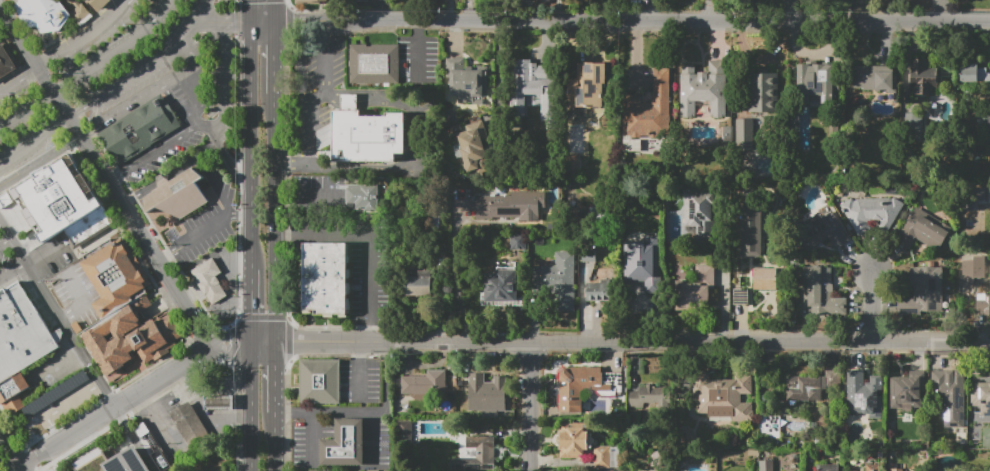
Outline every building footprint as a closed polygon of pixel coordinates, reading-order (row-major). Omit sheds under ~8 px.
[(16,9),(22,0),(60,0),(72,16),(63,31),(42,35),(39,29),(28,29),(16,9)] [(77,8),(71,0),(78,0),(82,5),(84,3),(96,16),(81,27),(71,13),(77,8)] [(101,12),(89,0),(113,0),(101,12)] [(19,68),(3,44),(0,46),(0,79),(19,68)] [(350,44),(367,45),(367,46),(371,46),(371,45),(399,45),(399,85),(349,84),(350,44)] [(446,58),(464,58),(464,66),(473,66),(473,69),(479,69),(479,66),(488,66),(488,105),(472,105),(472,103),(458,103),(458,93),(451,93),(451,77),(446,77),(446,58)] [(524,117),(511,117),(512,79),(518,79),(518,59),(530,59),(530,63),(536,63),(536,65),(555,65),(555,121),(541,121),(542,95),(524,95),(524,117)] [(912,59),(929,60),(928,68),(939,69),(938,88),(934,88),(934,95),(914,94),(914,87),(911,87),(912,59)] [(680,117),(680,74),(682,74),(682,65),(695,65),(695,74),(698,74),(698,72),(708,72),(708,74),(709,74),(709,61),(726,61),(726,117),(723,117),(723,118),(712,118),(712,117),(711,117),(711,105),(710,105),(710,101),(695,101),(695,117),(694,118),(692,119),(689,119),(685,119),(683,118),(680,117)] [(606,64),(606,106),(589,106),(589,108),(585,108),(585,107),(582,107),(582,108),(577,108),(577,107),(576,107),(576,109),(568,109),(568,79),(577,79),(577,63),(606,64)] [(986,73),(989,73),(989,82),(977,82),(977,83),(960,82),(960,63),(978,63),(977,68),(987,68),(986,73)] [(798,64),(809,64),(809,66),(813,66),(813,65),(833,65),(832,105),(797,105),(798,64)] [(854,66),(894,67),(893,75),(896,75),(896,92),(887,92),(887,89),(880,89),(880,91),(875,90),(861,89),(861,88),(853,88),(854,66)] [(654,68),(670,68),(669,137),(640,137),(640,138),(624,138),(624,95),(636,95),(636,97),(642,97),(642,93),(654,93),(654,68)] [(749,112),(749,73),(778,73),(778,112),(749,112)] [(99,135),(119,168),(184,126),(163,93),(99,135)] [(333,111),(341,111),(341,101),(341,94),(357,94),(357,101),(357,111),(359,111),(359,117),(386,117),(386,114),(404,114),(404,154),(393,154),(393,161),(333,161),(333,111)] [(907,138),(921,138),(921,114),(907,113),(907,138)] [(736,119),(753,119),(753,150),(736,150),(736,119)] [(482,120),(493,154),(465,163),(463,156),(456,158),(452,146),(460,143),(458,136),(467,133),(466,131),(477,128),(475,123),(482,120)] [(71,152),(30,178),(64,232),(105,207),(71,152)] [(577,179),(565,179),(565,156),(577,155),(577,179)] [(146,198),(160,190),(159,181),(158,179),(163,176),(165,177),(173,183),(193,169),(207,179),(200,184),(210,203),(182,220),(159,209),(149,216),(146,198)] [(348,184),(378,185),(378,213),(346,212),(346,187),(348,187),(348,184)] [(684,189),(693,189),(693,193),(704,193),(714,202),(714,245),(696,245),(696,227),(684,227),(684,201),(684,189)] [(475,196),(511,196),(511,192),(546,192),(546,207),(540,208),(540,220),(519,220),(519,216),(494,216),(494,219),(475,219),(475,196)] [(980,194),(989,194),(989,213),(985,214),(985,212),(978,212),(978,201),(980,201),(980,194)] [(881,220),(865,221),(870,229),(859,236),(840,205),(852,198),(854,201),(858,199),(890,198),(893,199),(894,198),(904,204),(888,231),(878,225),(881,220)] [(850,241),(835,249),(829,238),(808,250),(794,227),(829,206),(850,241)] [(117,226),(75,252),(64,232),(105,207),(117,226)] [(916,207),(952,228),(938,251),(916,238),(909,250),(896,242),(916,207)] [(741,256),(741,209),(761,208),(761,256),(741,256)] [(645,235),(658,235),(659,293),(645,293),(645,281),(624,281),(624,251),(628,251),(628,243),(637,243),(637,241),(645,241),(645,235)] [(124,239),(82,264),(104,299),(94,305),(103,321),(148,294),(146,290),(153,286),(124,239)] [(305,245),(350,245),(350,316),(317,316),(317,311),(305,311),(305,245)] [(574,310),(556,311),(556,294),(536,294),(536,266),(556,266),(555,252),(574,252),(574,310)] [(213,258),(222,273),(216,276),(220,283),(220,284),(228,297),(213,306),(206,294),(205,295),(198,284),(199,284),(192,271),(213,258)] [(714,265),(715,288),(709,288),(709,310),(676,311),(676,305),(680,305),(680,297),(681,297),(681,294),(679,294),(679,284),(697,283),(696,265),(714,265)] [(580,281),(580,267),(588,267),(588,280),(580,281)] [(830,268),(830,284),(833,284),(833,292),(830,292),(829,317),(807,316),(808,267),(830,268)] [(942,311),(898,311),(898,298),(913,298),(913,285),(910,285),(910,267),(942,268),(942,311)] [(754,268),(776,268),(776,290),(754,290),(754,268)] [(405,295),(430,296),(431,270),(417,270),(417,276),(405,276),(405,295)] [(518,301),(486,301),(486,274),(495,274),(495,270),(517,270),(518,301)] [(586,301),(586,284),(601,284),(601,280),(609,280),(609,301),(601,301),(601,303),(595,303),(595,301),(586,301)] [(23,372),(0,386),(0,292),(5,289),(7,291),(20,282),(61,348),(23,372)] [(84,335),(149,296),(155,306),(141,314),(148,326),(157,321),(160,326),(174,317),(186,336),(177,341),(179,345),(170,351),(172,354),(156,363),(155,361),(147,365),(138,350),(132,354),(135,360),(126,365),(128,367),(110,378),(84,335)] [(300,360),(340,360),(340,403),(300,403),(300,360)] [(582,413),(559,413),(559,375),(560,374),(561,372),(563,370),(565,369),(567,368),(602,368),(602,384),(611,384),(611,396),(601,396),(600,394),(598,391),(596,389),(592,388),(582,388),(582,413)] [(21,408),(26,418),(89,379),(83,370),(26,405),(21,408)] [(402,393),(402,376),(427,376),(427,371),(446,371),(446,394),(402,393)] [(841,371),(841,404),(809,404),(809,401),(798,402),(798,400),(786,400),(786,376),(824,376),(824,372),(841,371)] [(890,408),(891,377),(902,377),(902,379),(909,379),(909,378),(914,378),(914,371),(925,371),(925,392),(922,392),(922,407),(912,407),(912,404),(902,404),(902,408),(890,408)] [(934,371),(951,371),(951,375),(964,375),(964,414),(962,414),(962,430),(945,430),(945,390),(934,390),(934,371)] [(2,408),(0,405),(0,386),(23,372),(33,388),(20,396),(26,405),(21,408),(12,413),(7,405),(2,408)] [(752,376),(752,394),(741,394),(741,403),(752,403),(752,411),(753,411),(753,422),(752,422),(752,424),(744,424),(744,422),(732,422),(732,417),(708,416),(708,413),(697,413),(697,395),(694,395),(695,378),(698,378),(698,372),(709,372),(709,379),(714,379),(714,383),(722,383),(722,379),(734,380),(734,375),(752,376)] [(882,418),(869,418),(869,414),(847,414),(848,372),(864,372),(864,383),(870,383),(870,376),(882,376),(882,390),(878,390),(878,396),(882,396),(882,418)] [(469,373),(484,373),(484,382),(494,383),(494,377),(506,377),(505,411),(498,410),(498,417),(482,417),(482,410),(469,410),(469,373)] [(975,383),(989,383),(989,419),(973,419),(973,412),(980,412),(980,406),(971,406),(971,392),(975,392),(975,383)] [(628,391),(628,406),(642,407),(642,403),(661,404),(662,385),(640,385),(640,391),(628,391)] [(206,395),(206,409),(234,409),(234,395),(206,395)] [(172,414),(191,402),(213,440),(193,452),(172,414)] [(365,418),(365,464),(322,465),(322,439),(336,439),(336,418),(365,418)] [(410,420),(397,420),(397,440),(410,441),(410,420)] [(560,458),(560,422),(587,423),(587,427),(592,427),(591,438),(593,438),(594,440),(594,441),(593,443),(593,444),(591,444),(591,454),(584,454),(584,455),(570,455),(570,459),(560,458)] [(449,457),(476,458),(477,448),(466,448),(467,436),(495,437),(494,470),(449,470),(449,457)] [(135,445),(151,470),(108,470),(104,464),(135,445)] [(594,446),(620,447),(620,468),(594,468),(594,446)]
